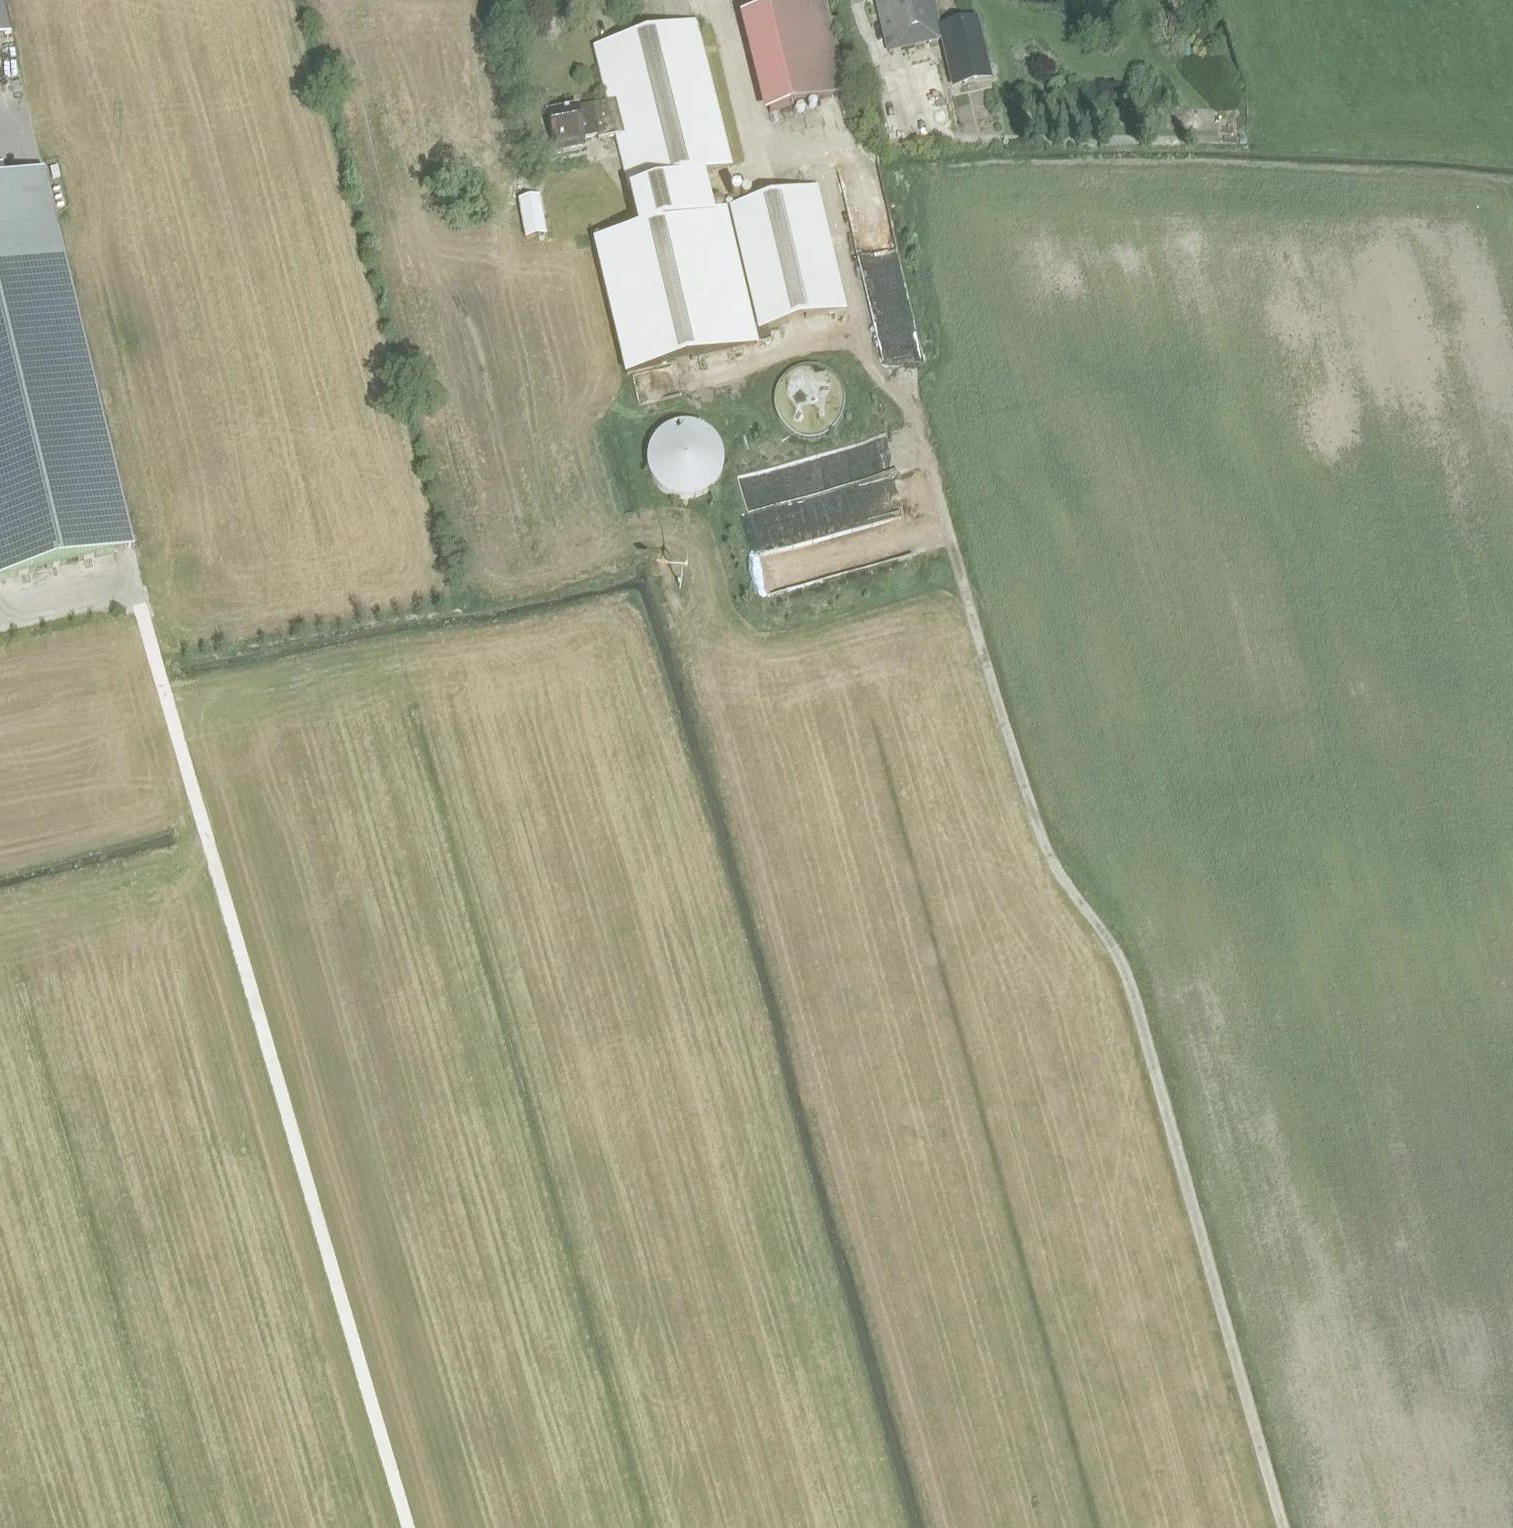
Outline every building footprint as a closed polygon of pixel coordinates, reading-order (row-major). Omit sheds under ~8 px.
[(10,31),(2,0),(0,0),(0,34),(10,31)] [(740,15),(764,113),(848,93),(825,0),(802,0),(740,15)] [(888,52),(940,40),(931,0),(876,0),(888,52)] [(973,20),(941,27),(953,82),(985,75),(973,20)] [(638,230),(622,233),(594,240),(627,376),(770,341),(767,328),(847,309),(818,187),(713,212),(703,173),(730,167),(695,23),(593,47),(607,103),(577,108),(546,114),(553,147),(549,148),(551,154),(586,147),(584,140),(584,139),(615,136),(628,191),(633,211),(638,230)] [(44,171),(0,181),(0,581),(135,549),(44,171)] [(546,235),(539,196),(519,199),(526,239),(546,235)] [(828,359),(775,383),(799,437),(852,413),(828,359)] [(656,487),(665,494),(675,498),(686,500),(697,498),(707,493),(715,485),(720,476),(723,465),(723,454),(719,444),(713,435),(705,428),(695,424),(684,422),(673,424),(663,429),(655,437),(649,446),(646,457),(647,468),(650,478),(656,487)]
